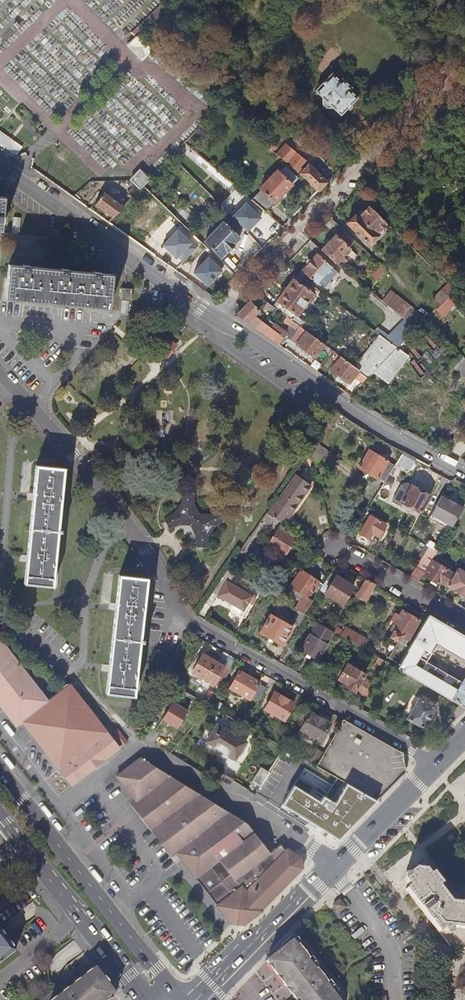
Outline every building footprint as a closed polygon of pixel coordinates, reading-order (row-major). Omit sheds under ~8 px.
[(141,58),(150,49),(135,36),(127,44),(141,58)] [(339,111),(356,94),(348,86),(351,84),(342,76),(339,78),(329,69),(313,86),(322,95),(321,100),(325,104),(331,104),(339,111)] [(0,132),(0,143),(17,156),(24,147),(1,131),(0,132)] [(282,140),(274,150),(296,167),(303,159),(282,140)] [(299,170),(318,189),(327,180),(307,162),(299,170)] [(261,188),(251,199),(265,211),(299,177),(286,164),(280,170),(279,168),(260,187),(261,188)] [(131,179),(141,187),(150,177),(141,169),(131,179)] [(127,196),(130,199),(139,189),(135,185),(129,191),(130,193),(127,196)] [(95,202),(113,216),(123,206),(104,191),(95,202)] [(258,219),(265,211),(251,199),(248,196),(247,198),(251,201),(245,208),(258,219)] [(376,231),(387,220),(369,203),(359,214),(357,212),(348,222),(368,242),(377,233),(376,231)] [(20,220),(13,219),(12,231),(19,232),(20,220)] [(227,225),(222,221),(204,241),(221,257),(239,237),(234,232),(239,227),(233,220),(227,225)] [(335,233),(323,246),(337,259),(349,246),(335,233)] [(316,281),(331,265),(318,252),(303,268),(316,281)] [(209,286),(224,269),(209,255),(193,271),(209,286)] [(110,304),(112,273),(8,264),(6,295),(110,304)] [(294,279),(277,299),(296,314),(313,294),(294,279)] [(430,301),(435,306),(448,293),(454,287),(449,282),(430,301)] [(121,297),(131,298),(132,287),(122,286),(121,297)] [(249,300),(236,313),(253,326),(257,320),(254,317),(260,310),(249,300)] [(264,305),(273,312),(276,308),(267,301),(264,305)] [(410,305),(401,316),(403,317),(414,327),(423,318),(424,317),(410,305)] [(403,317),(391,329),(396,333),(388,341),(395,346),(414,327),(403,317)] [(282,338),(261,323),(257,320),(253,326),(278,344),(282,338)] [(316,355),(324,344),(299,325),(295,330),(303,336),(298,343),(316,355)] [(391,329),(383,337),(388,341),(396,333),(391,329)] [(351,355),(346,361),(359,370),(366,376),(377,365),(395,346),(388,341),(383,337),(378,334),(355,358),(351,355)] [(178,344),(169,338),(161,350),(169,356),(178,344)] [(459,353),(450,362),(464,376),(464,359),(459,353)] [(350,383),(359,370),(346,361),(341,357),(332,369),(350,383)] [(326,369),(319,364),(315,370),(322,374),(326,369)] [(404,450),(397,462),(411,469),(417,457),(404,450)] [(370,452),(359,468),(384,483),(393,466),(370,452)] [(62,468),(34,466),(23,584),(51,586),(57,533),(60,533),(61,529),(57,529),(62,468)] [(296,474),(268,513),(271,515),(286,524),(313,485),(296,474)] [(418,512),(428,496),(407,484),(401,485),(392,501),(400,506),(402,503),(418,512)] [(441,495),(463,508),(464,504),(464,503),(444,490),(441,495)] [(177,514),(166,519),(171,529),(183,524),(193,524),(197,534),(197,546),(205,547),(208,547),(209,535),(215,525),(225,521),(221,511),(210,516),(200,515),(195,504),(196,494),(184,493),(184,503),(177,514)] [(441,495),(430,514),(451,527),(463,508),(441,495)] [(260,531),(271,515),(268,513),(266,512),(255,529),(260,531)] [(427,519),(449,531),(451,527),(430,514),(427,519)] [(378,536),(384,527),(368,517),(360,531),(369,537),(372,533),(378,536)] [(272,547),(288,557),(299,541),(282,530),(272,547)] [(254,560),(240,551),(235,559),(241,563),(249,568),(254,560)] [(234,572),(241,563),(235,559),(228,568),(234,572)] [(423,575),(445,589),(448,585),(455,572),(432,559),(423,574),(423,575)] [(414,569),(409,577),(418,582),(423,575),(423,574),(414,569)] [(458,569),(455,572),(448,585),(464,595),(464,573),(458,569)] [(300,602),(296,609),(300,611),(306,614),(323,586),(300,572),(290,588),(293,589),(304,596),(300,602)] [(141,638),(147,578),(119,575),(107,693),(135,696),(140,642),(144,642),(145,639),(141,638)] [(340,606),(348,592),(352,586),(343,581),(335,576),(323,596),(340,606)] [(216,594),(243,608),(251,594),(225,579),(216,594)] [(364,601),(373,585),(364,580),(355,595),(364,601)] [(304,596),(293,589),(291,592),(291,597),(300,602),(304,596)] [(389,658),(400,664),(409,648),(405,645),(419,620),(402,610),(390,629),(395,632),(392,637),(399,641),(389,658)] [(293,622),(300,625),(306,615),(306,614),(300,611),(293,622)] [(260,632),(282,644),(292,627),(270,614),(260,632)] [(409,648),(400,664),(397,668),(451,700),(459,705),(464,709),(464,681),(464,682),(428,662),(438,647),(464,663),(464,638),(428,617),(409,648)] [(315,658),(325,643),(332,630),(317,621),(309,634),(300,649),(315,658)] [(348,628),(342,636),(347,639),(362,648),(367,640),(348,628)] [(70,779),(80,778),(121,746),(72,683),(50,700),(37,684),(0,636),(0,702),(18,725),(24,720),(70,779)] [(190,672),(213,685),(224,666),(201,653),(190,672)] [(395,672),(397,668),(388,663),(385,668),(389,671),(390,670),(395,672)] [(355,692),(366,699),(374,686),(362,679),(364,676),(347,667),(339,681),(347,686),(346,689),(354,693),(355,692)] [(250,698),(258,702),(266,688),(258,684),(258,682),(240,672),(230,688),(249,699),(250,698)] [(283,720),(293,703),(275,693),(266,710),(283,720)] [(407,717),(423,726),(435,708),(419,699),(407,717)] [(164,719),(178,728),(189,711),(174,702),(164,719)] [(458,718),(464,711),(464,709),(459,705),(452,713),(458,718)] [(319,741),(329,725),(309,714),(300,730),(319,741)] [(140,716),(135,725),(147,731),(151,722),(140,716)] [(363,731),(344,720),(324,754),(344,765),(363,731)] [(247,742),(218,726),(208,743),(229,755),(236,760),(247,742)] [(409,757),(363,731),(344,765),(336,777),(376,800),(410,766),(409,757)] [(317,766),(324,754),(319,751),(313,763),(317,766)] [(268,852),(247,824),(140,754),(116,773),(129,790),(134,797),(174,849),(216,903),(215,903),(230,922),(243,923),(261,908),(261,907),(302,865),(299,856),(285,847),(283,849),(279,843),(268,852)] [(329,773),(336,777),(344,765),(324,754),(317,766),(329,773)] [(255,780),(262,784),(270,771),(262,767),(255,780)] [(310,805),(300,821),(330,839),(332,839),(335,839),(339,838),(364,813),(369,808),(372,804),(357,796),(334,819),(310,805)] [(174,849),(134,797),(130,801),(170,853),(174,849)] [(5,873),(9,878),(17,871),(13,866),(5,873)] [(458,902),(449,901),(436,884),(428,873),(423,868),(414,866),(407,872),(410,874),(403,880),(408,886),(405,888),(451,947),(464,948),(464,896),(458,902)] [(410,874),(407,872),(402,871),(401,878),(403,880),(410,874)] [(431,871),(428,873),(436,884),(439,882),(431,871)] [(342,907),(336,899),(329,905),(335,912),(342,907)] [(16,952),(2,933),(0,930),(0,964),(16,952)] [(298,944),(290,935),(266,961),(284,984),(296,999),(297,999),(338,999),(333,993),(331,995),(323,985),(328,981),(298,944)] [(54,991),(42,999),(107,999),(115,994),(91,963),(68,981),(60,986),(54,991)] [(331,995),(333,993),(337,990),(329,980),(328,981),(323,985),(331,995)]
